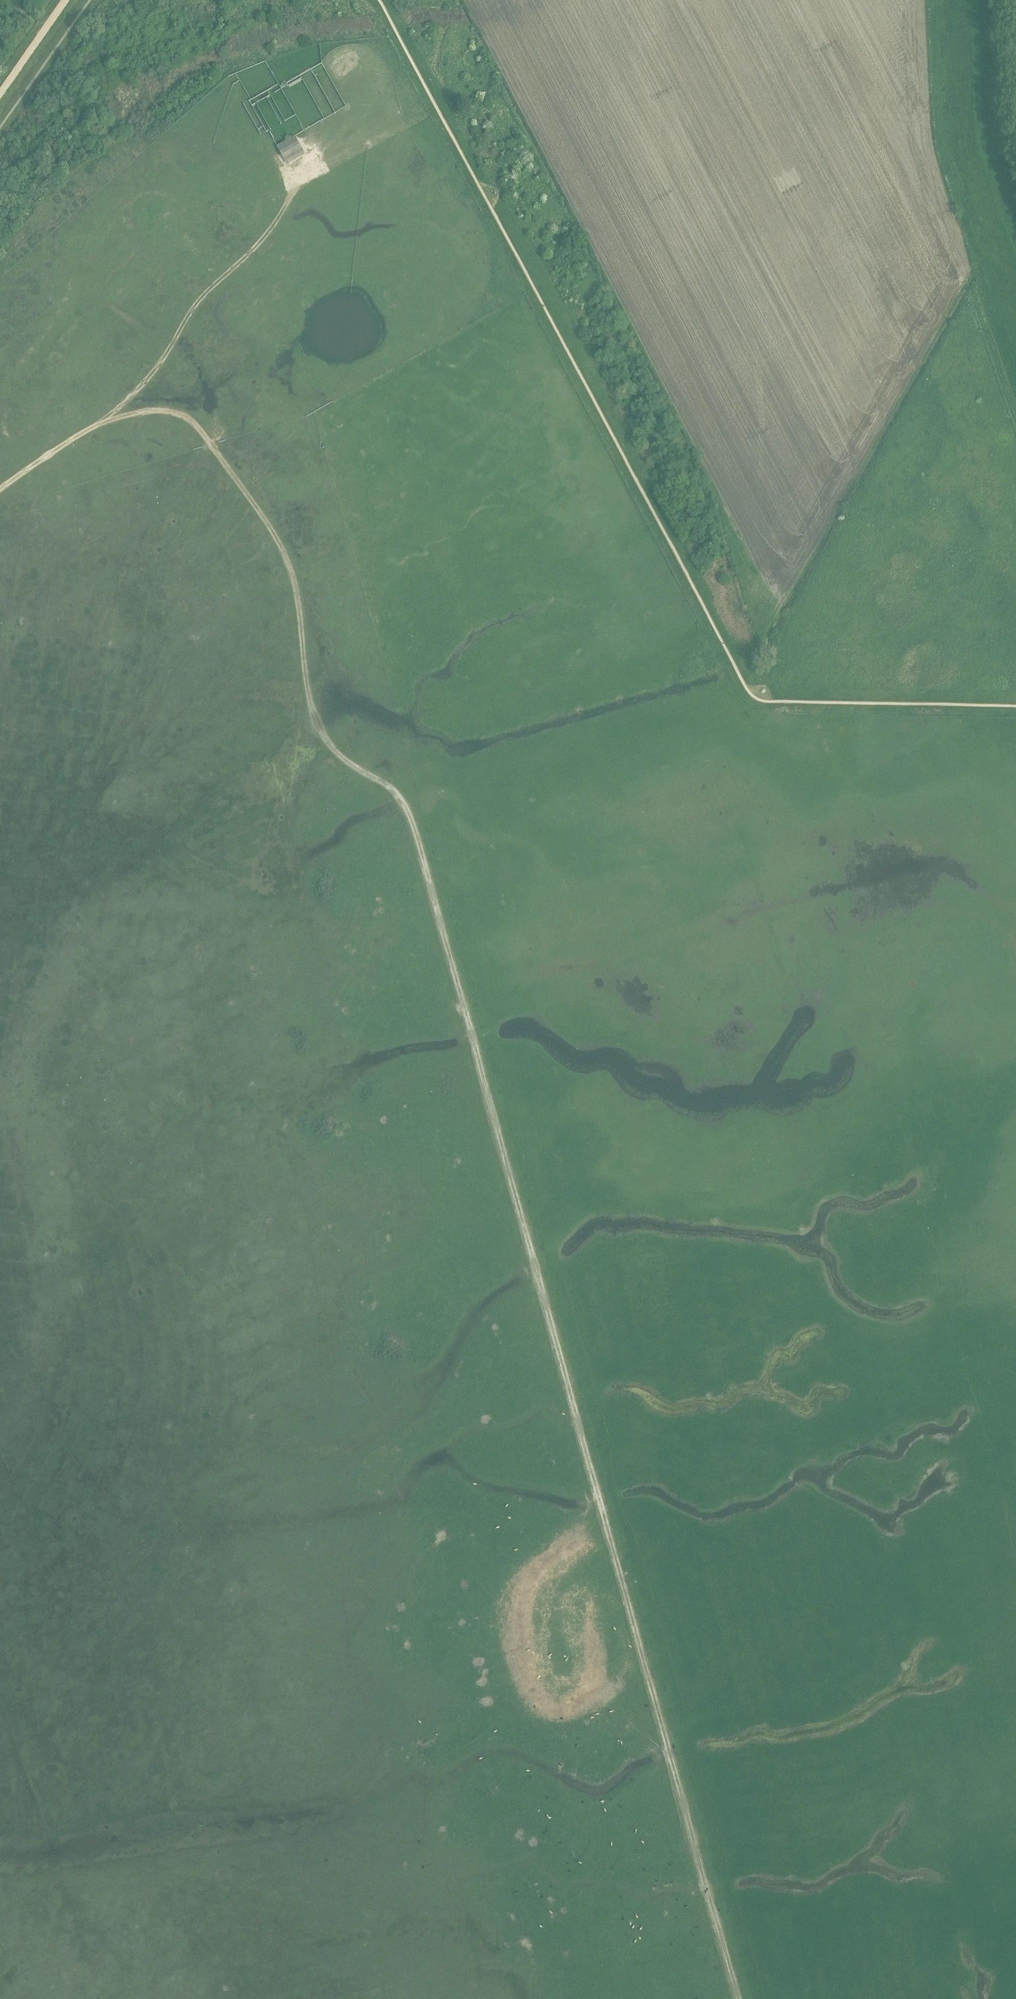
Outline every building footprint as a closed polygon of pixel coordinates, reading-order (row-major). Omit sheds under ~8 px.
[(315,61),(318,69),(327,66),(324,57),(315,61)] [(308,74),(317,70),(313,64),(305,68),(308,74)] [(277,145),(276,146),(287,165),(305,154),(294,136),(294,135),(286,140),(277,145)]
